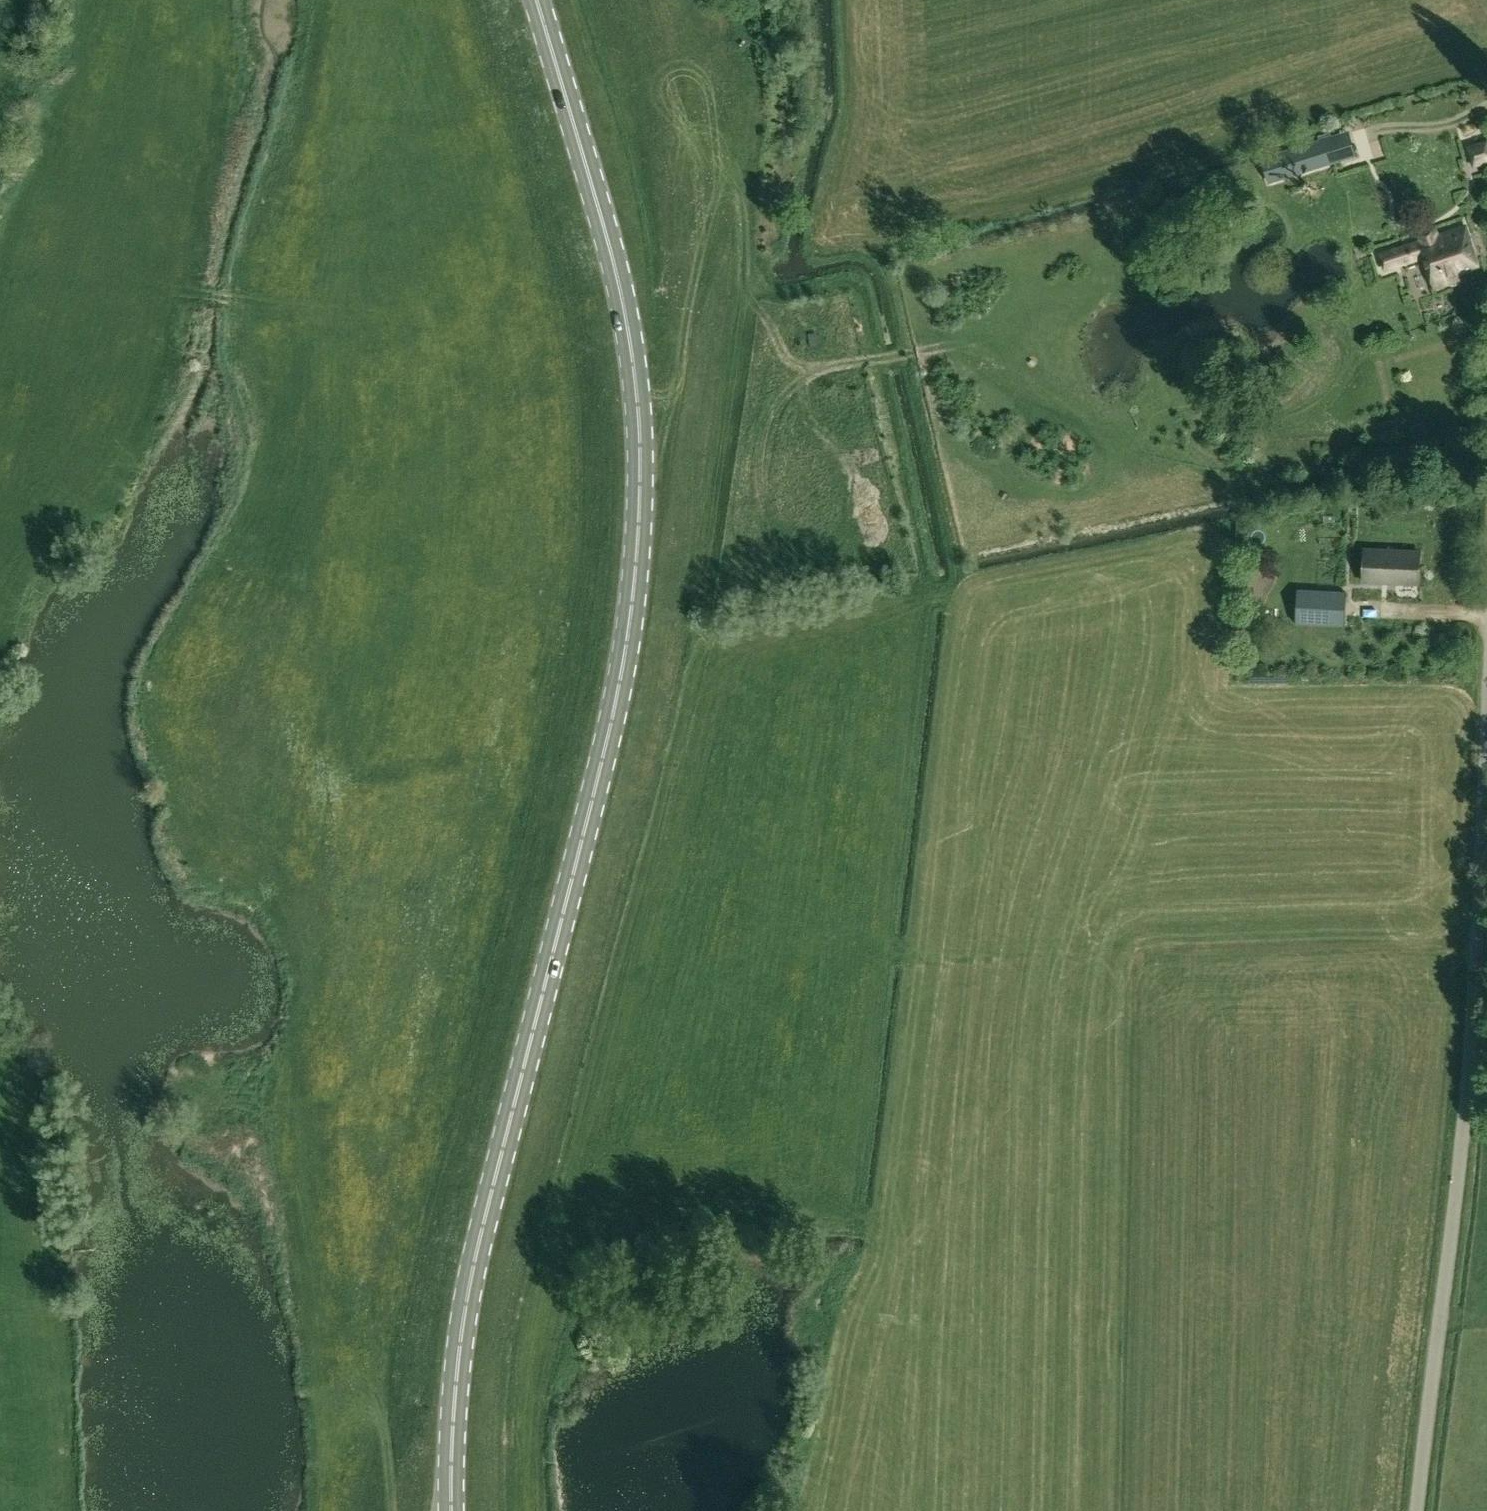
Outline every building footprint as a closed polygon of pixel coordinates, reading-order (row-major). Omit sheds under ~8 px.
[(1311,144),(1264,158),(1271,181),(1340,160),(1344,172),(1366,166),(1356,130),(1334,137),(1331,126),(1307,133),(1311,144)] [(1466,146),(1472,168),(1486,164),(1486,140),(1466,146)] [(1436,287),(1461,279),(1460,274),(1481,266),(1467,225),(1381,254),(1386,269),(1426,256),(1427,260),(1415,264),(1408,272),(1413,289),(1425,291),(1436,287)] [(1419,584),(1420,552),(1368,550),(1366,582),(1419,584)] [(1344,625),(1346,593),(1299,590),(1297,622),(1344,625)]
